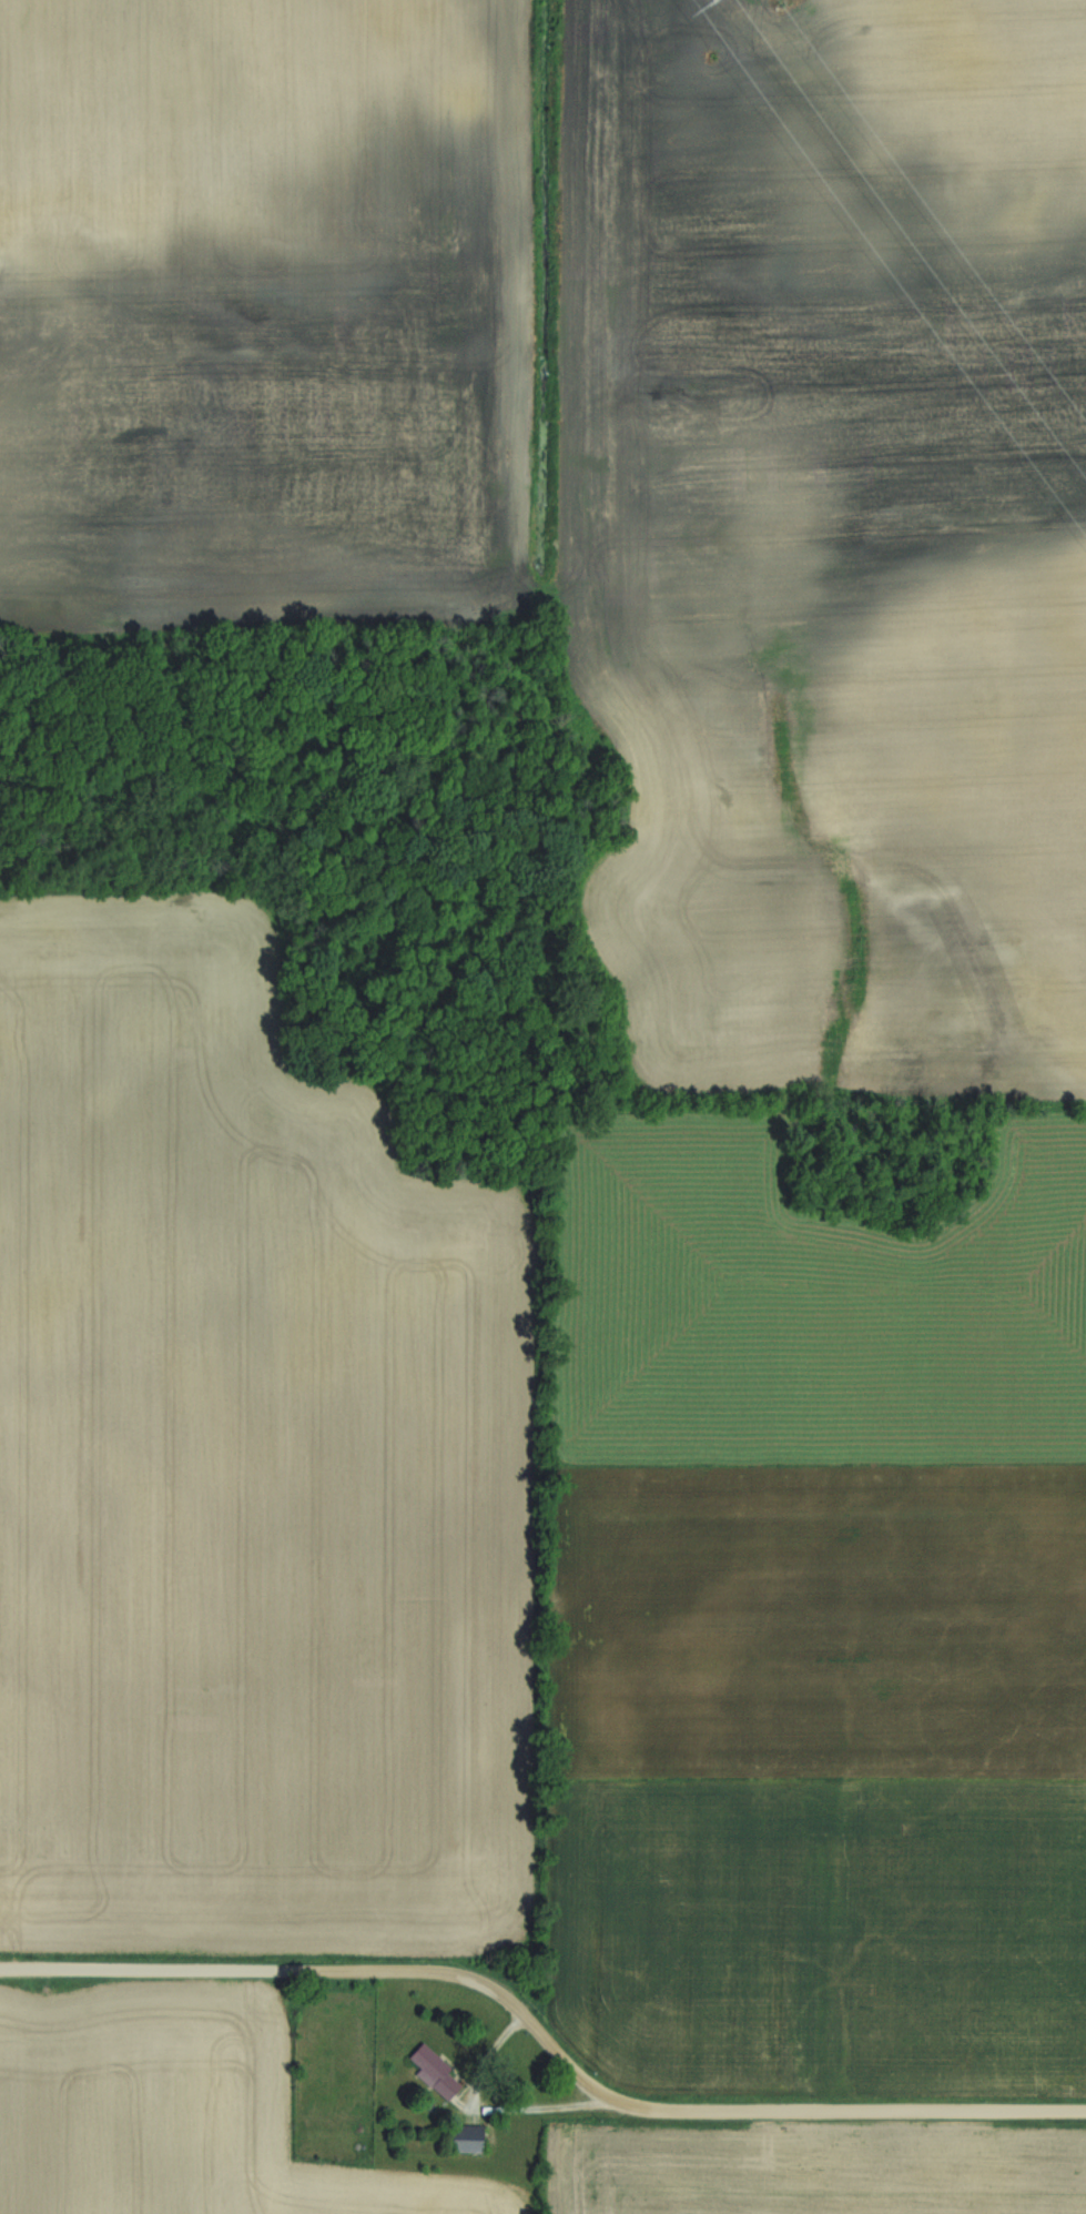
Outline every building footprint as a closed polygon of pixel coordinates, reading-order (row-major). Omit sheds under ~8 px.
[(422,2039),(474,2081),(460,2097),(454,2092),(448,2100),(417,2075),(422,2070),(406,2059),(422,2039)] [(451,2124),(483,2125),(481,2154),(450,2153),(451,2124)]
